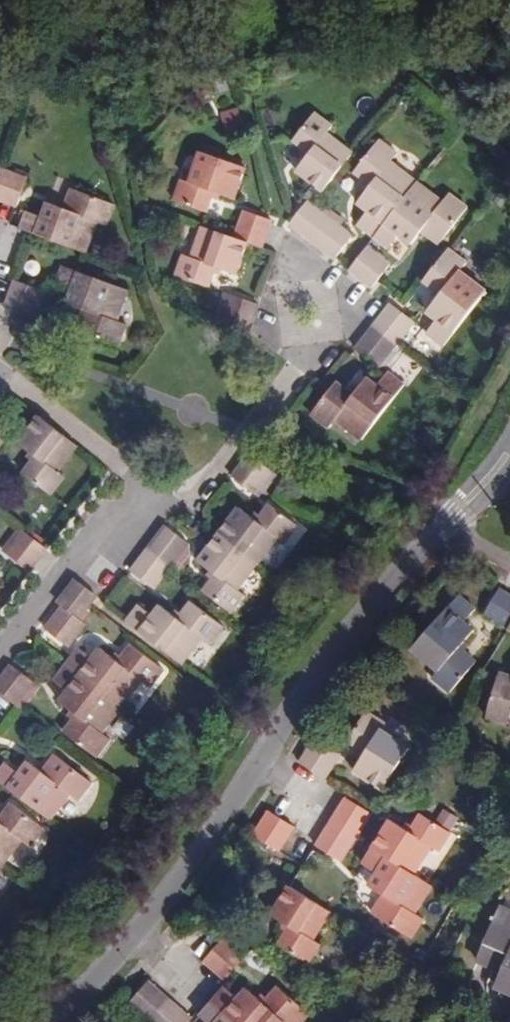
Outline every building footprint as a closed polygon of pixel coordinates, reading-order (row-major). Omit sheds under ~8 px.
[(309,154),(306,158),(296,170),(322,191),(353,152),(328,132),(333,125),(315,112),(292,140),(305,150),(309,154)] [(370,186),(367,191),(357,203),(368,211),(357,224),(389,249),(399,235),(411,244),(417,235),(421,231),(426,234),(439,245),(468,208),(449,193),(442,202),(391,162),(398,154),(379,139),(353,173),(366,182),(370,186)] [(301,155),(306,158),(309,154),(305,150),(301,155)] [(246,168),(200,152),(190,183),(181,180),(174,201),(207,213),(214,194),(235,201),(246,168)] [(0,168),(0,200),(17,207),(28,179),(0,168)] [(362,187),(367,191),(370,186),(366,182),(362,187)] [(115,205),(71,188),(64,208),(48,202),(42,217),(27,211),(20,229),(86,253),(97,223),(106,227),(115,205)] [(289,224),(335,260),(353,236),(308,200),(289,224)] [(234,237),(249,243),(263,248),(273,221),(244,210),(234,237)] [(238,275),(249,243),(234,237),(203,226),(191,258),(183,255),(176,276),(209,287),(216,268),(238,275)] [(421,231),(417,235),(422,239),(426,234),(421,231)] [(348,270),(372,288),(390,265),(366,247),(348,270)] [(422,281),(435,291),(440,295),(436,300),(426,312),(437,320),(426,334),(443,347),(487,291),(461,271),(467,263),(448,248),(422,281)] [(128,290),(62,266),(56,284),(73,290),(68,304),(82,309),(74,330),(119,346),(127,325),(117,321),(128,290)] [(43,291),(15,280),(5,308),(33,318),(43,291)] [(440,295),(435,291),(431,296),(436,300),(440,295)] [(259,305),(231,295),(222,322),(250,332),(259,305)] [(355,349),(379,367),(414,322),(390,303),(355,349)] [(353,395),(348,391),(336,381),(310,414),(329,429),(335,421),(361,440),(404,385),(387,372),(377,385),(367,377),(357,390),(353,395)] [(352,387),(348,391),(353,395),(357,390),(352,387)] [(35,457),(32,462),(22,474),(50,495),(65,476),(58,472),(78,446),(39,416),(18,443),(31,453),(35,457)] [(0,424),(0,446),(11,432),(0,424)] [(27,458),(32,462),(35,457),(31,453),(27,458)] [(272,472),(249,454),(231,476),(254,494),(272,472)] [(198,561),(211,571),(216,574),(212,579),(203,591),(231,612),(244,595),(238,590),(277,538),(284,543),(298,525),(270,504),(261,516),(257,521),(252,517),(239,507),(198,561)] [(256,512),(252,517),(257,521),(261,516),(256,512)] [(190,543),(166,525),(131,571),(155,589),(190,543)] [(47,549),(24,531),(6,554),(30,572),(47,549)] [(216,574),(211,571),(207,576),(212,579),(216,574)] [(61,606),(80,582),(75,579),(57,602),(61,606)] [(94,593),(80,582),(61,606),(63,607),(45,630),(67,647),(85,624),(80,620),(76,617),(94,593)] [(500,588),(484,614),(509,630),(509,595),(500,588)] [(98,596),(94,593),(76,617),(80,620),(98,596)] [(461,647),(464,642),(475,631),(465,622),(476,609),(460,595),(413,649),(438,670),(431,678),(449,693),(477,661),(465,651),(461,647)] [(178,618),(173,615),(160,604),(152,614),(139,604),(126,621),(180,664),(201,638),(209,645),(224,627),(192,601),(182,614),(178,618)] [(177,610),(173,615),(178,618),(182,614),(177,610)] [(469,646),(464,642),(461,647),(465,651),(469,646)] [(76,714),(73,719),(63,732),(96,758),(110,739),(103,733),(141,682),(150,689),(165,669),(131,644),(122,656),(118,661),(113,657),(100,647),(92,657),(79,647),(53,681),(66,691),(59,701),(72,711),(76,714)] [(118,661),(122,656),(117,653),(113,657),(118,661)] [(11,664),(0,678),(0,693),(16,706),(34,682),(11,664)] [(499,672),(486,717),(509,724),(509,720),(509,676),(499,672)] [(68,716),(73,719),(76,714),(72,711),(68,716)] [(365,752),(362,757),(353,772),(382,790),(409,748),(382,731),(387,723),(367,711),(348,741),(360,749),(365,752)] [(341,754),(316,738),(299,763),(324,779),(341,754)] [(357,754),(362,757),(365,752),(360,749),(357,754)] [(56,754),(43,771),(28,760),(19,773),(7,763),(0,772),(0,782),(51,820),(70,796),(78,802),(92,783),(56,754)] [(371,814),(346,797),(315,846),(340,862),(371,814)] [(21,841),(30,848),(45,828),(12,803),(2,816),(0,819),(0,868),(21,841)] [(295,827),(269,810),(253,836),(278,852),(295,827)] [(410,831),(405,828),(391,819),(362,864),(377,874),(369,886),(383,895),(371,914),(411,938),(423,918),(415,913),(432,887),(414,876),(432,848),(439,852),(451,833),(421,813),(413,826),(410,831)] [(408,823),(405,828),(410,831),(413,826),(408,823)] [(290,927),(287,932),(279,945),(308,963),(321,944),(314,940),(331,912),(290,886),(271,915),(285,923),(290,927)] [(501,906),(476,962),(502,973),(496,988),(509,994),(509,910),(501,906)] [(282,928),(287,932),(290,927),(285,923),(282,928)] [(203,962),(226,981),(246,958),(223,939),(203,962)] [(149,981),(128,1004),(149,1021),(190,1021),(192,1019),(149,981)] [(259,998),(247,988),(239,998),(226,987),(200,1017),(206,1021),(302,1021),(309,1014),(278,986),(267,998),(263,1002),(259,998)] [(263,994),(259,998),(263,1002),(267,998),(263,994)]
